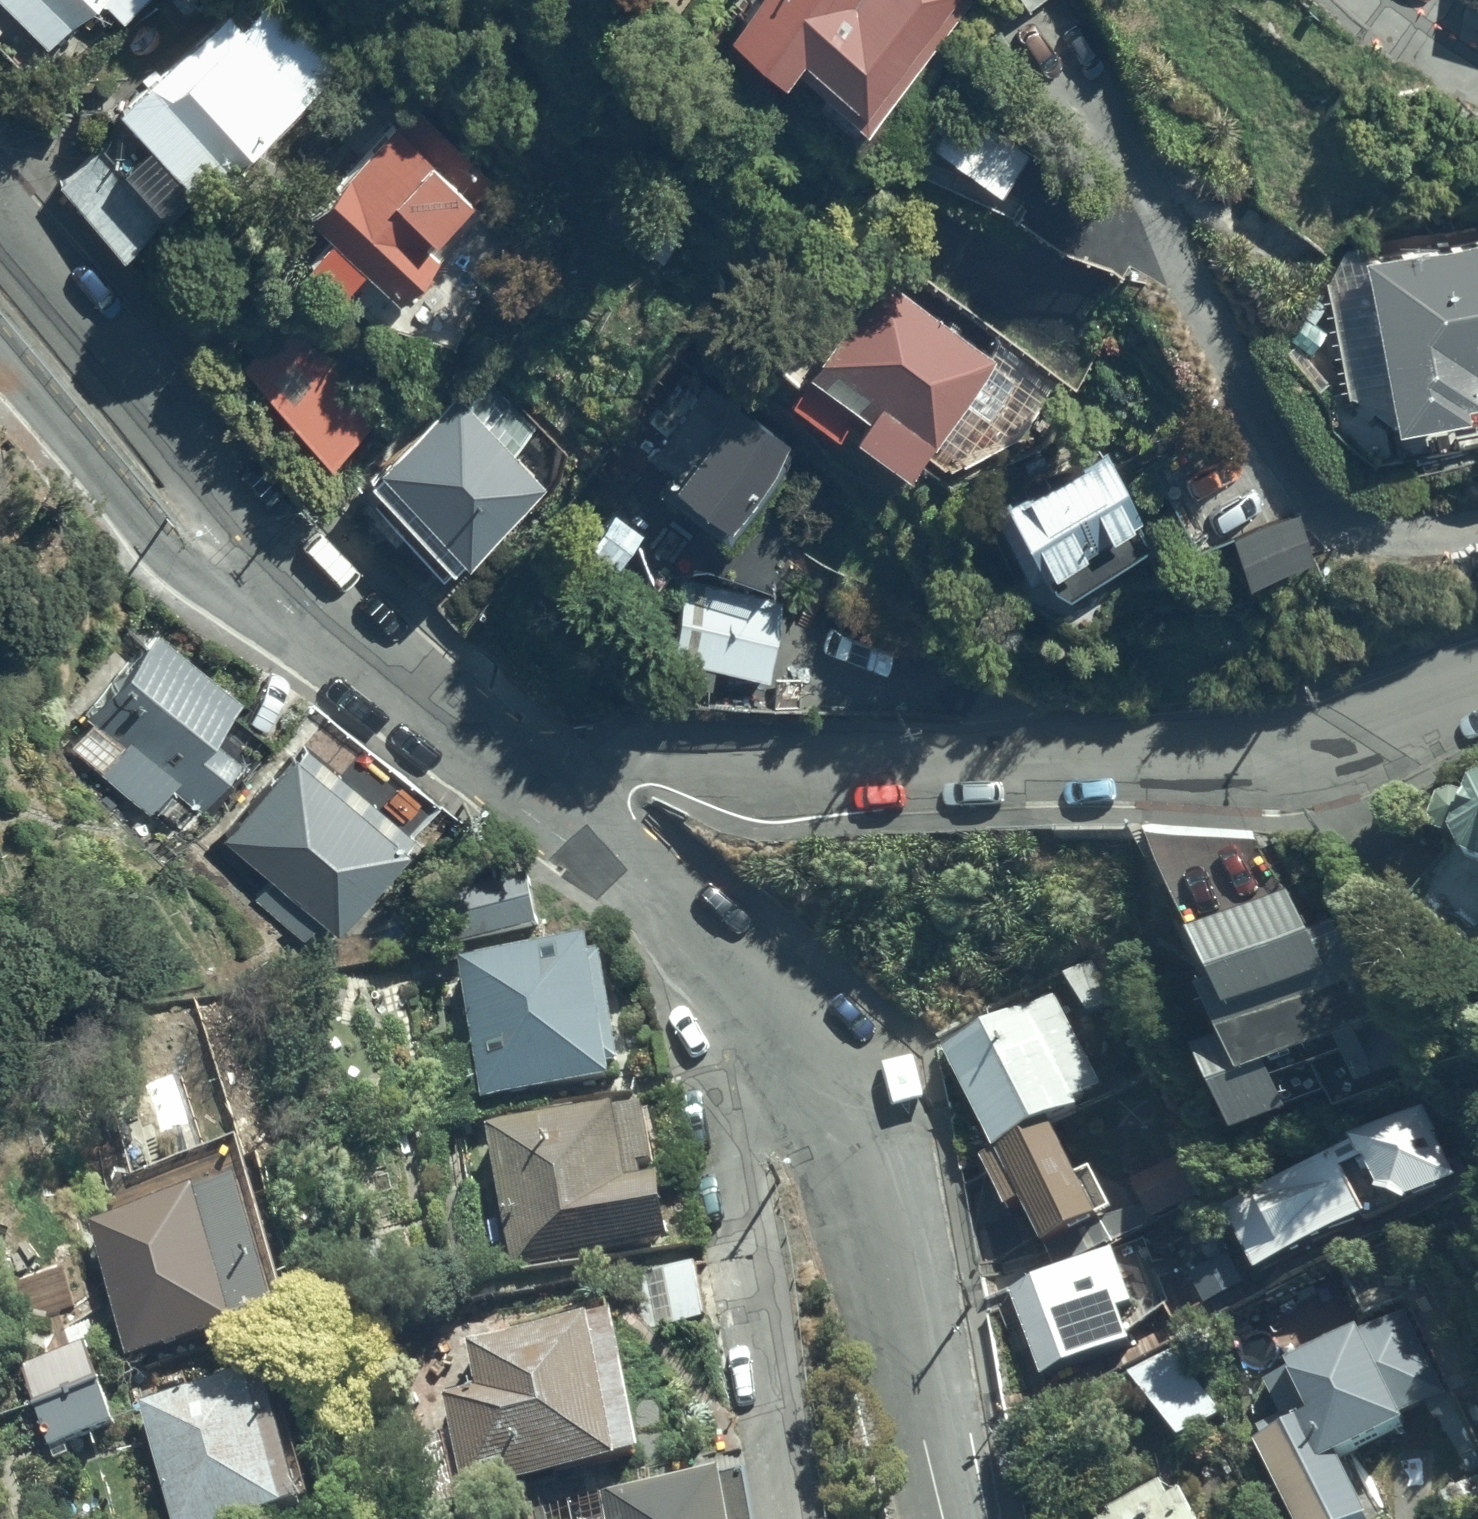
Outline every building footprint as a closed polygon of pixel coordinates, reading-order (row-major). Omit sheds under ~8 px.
[(47,36),(83,0),(10,0),(47,36)] [(58,172),(124,249),(253,139),(248,133),(345,50),(302,0),(226,0),(110,100),(124,117),(58,172)] [(122,10),(132,0),(112,0),(122,10)] [(714,7),(765,54),(776,42),(849,108),(946,0),(721,0),(714,7)] [(956,92),(926,133),(994,182),(1024,141),(956,92)] [(489,163),(412,94),(303,200),(389,289),(435,244),(421,229),(489,163)] [(1353,242),(1387,406),(1457,392),(1455,383),(1472,380),(1464,345),(1477,342),(1477,219),(1353,242)] [(873,263),(802,366),(857,409),(847,422),(902,464),(958,391),(983,410),(1011,373),(986,354),(993,345),(873,263)] [(272,319),(235,355),(328,458),(378,410),(328,351),(272,319)] [(725,530),(791,447),(776,436),(783,428),(705,365),(642,443),(669,464),(659,478),(725,530)] [(376,455),(364,468),(397,502),(385,514),(436,566),(536,469),(512,444),(539,418),(491,369),(465,395),(453,382),(373,451),(376,455)] [(1101,432),(997,480),(1037,557),(1054,565),(1138,529),(1127,504),(1135,500),(1101,432)] [(1296,500),(1222,518),(1233,564),(1307,546),(1296,500)] [(663,650),(673,652),(764,672),(780,599),(679,577),(663,650)] [(151,621),(81,706),(117,731),(94,764),(150,803),(162,786),(188,804),(233,737),(211,722),(239,682),(151,621)] [(411,823),(298,737),(219,831),(328,922),(411,823)] [(1440,792),(1469,859),(1477,861),(1477,772),(1440,792)] [(1296,886),(1193,923),(1218,971),(1202,979),(1229,1032),(1200,1047),(1240,1126),(1322,1086),(1335,1112),(1405,1077),(1400,1066),(1414,1059),(1341,913),(1316,926),(1296,886)] [(606,924),(462,949),(474,1043),(428,1049),(434,1096),(624,1072),(606,924)] [(1023,1197),(1058,1264),(1112,1235),(1101,1214),(1115,1207),(1092,1163),(1081,1169),(1051,1113),(1079,1098),(1077,1095),(1100,1083),(1086,1057),(1096,1052),(1091,1043),(1100,1039),(1087,1014),(1105,1004),(1103,1000),(1115,993),(1095,956),(1055,978),(1058,985),(945,1046),(999,1145),(982,1154),(1009,1204),(1023,1197)] [(654,1091),(493,1120),(509,1209),(494,1211),(499,1242),(511,1239),(516,1265),(679,1237),(654,1091)] [(169,1189),(92,1217),(135,1353),(301,1302),(252,1142),(163,1170),(169,1189)] [(1190,1151),(1133,1175),(1151,1217),(1208,1192),(1190,1151)] [(1118,1246),(1012,1285),(1043,1369),(1131,1337),(1117,1298),(1136,1291),(1125,1262),(1173,1245),(1162,1215),(1113,1233),(1118,1246)] [(626,1301),(476,1344),(485,1378),(451,1388),(461,1421),(402,1437),(419,1501),(652,1437),(626,1301)] [(1250,1373),(1266,1403),(1247,1413),(1302,1518),(1349,1518),(1367,1510),(1354,1485),(1370,1476),(1360,1457),(1410,1431),(1404,1420),(1411,1416),(1407,1409),(1446,1388),(1403,1305),(1363,1325),(1356,1311),(1270,1353),(1273,1360),(1250,1373)] [(96,1336),(22,1362),(51,1444),(125,1417),(96,1336)] [(1175,1340),(1129,1369),(1180,1440),(1224,1408),(1175,1340)] [(145,1399),(180,1518),(244,1518),(317,1497),(277,1360),(145,1399)] [(730,1462),(609,1483),(615,1518),(740,1518),(730,1462)] [(1094,1509),(1098,1518),(1201,1518),(1184,1485),(1173,1490),(1167,1478),(1094,1509)]
